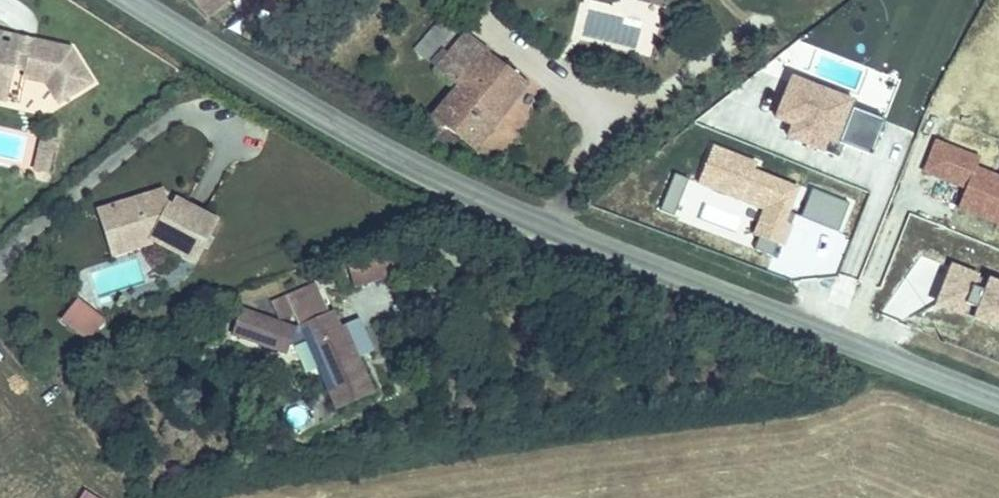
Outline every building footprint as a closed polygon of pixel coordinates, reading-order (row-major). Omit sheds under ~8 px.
[(452,71),(415,119),(431,131),(445,115),(472,134),(521,68),(452,18),(426,52),(452,71)] [(36,43),(22,39),(19,50),(18,55),(32,59),(36,43)] [(11,85),(13,75),(15,68),(28,71),(27,78),(48,84),(59,104),(93,84),(74,52),(36,43),(32,59),(18,55),(19,50),(0,45),(0,83),(11,85)] [(28,71),(15,68),(13,75),(27,78),(28,71)] [(769,128),(825,149),(828,141),(871,157),(885,120),(854,109),(857,100),(788,75),(769,128)] [(48,174),(56,139),(29,134),(21,169),(48,174)] [(976,168),(981,156),(934,139),(921,174),(962,189),(954,211),(998,227),(998,176),(976,168)] [(754,173),(757,163),(710,146),(697,184),(761,207),(746,250),(776,260),(793,212),(787,210),(795,187),(754,173)] [(838,233),(849,202),(809,188),(798,219),(838,233)] [(119,211),(131,250),(147,245),(149,240),(157,243),(156,245),(199,268),(221,227),(182,206),(178,214),(171,210),(167,197),(119,211)] [(131,250),(119,211),(105,215),(119,261),(155,250),(156,245),(157,243),(149,240),(147,245),(131,250)] [(861,224),(844,272),(861,278),(878,230),(861,224)] [(370,250),(341,262),(350,283),(379,270),(370,250)] [(138,262),(93,272),(98,295),(143,285),(138,262)] [(947,263),(931,307),(998,332),(998,282),(947,263)] [(275,318),(290,312),(296,325),(290,328),(237,308),(228,331),(282,352),(285,344),(290,342),(300,338),(312,366),(330,409),(368,392),(339,325),(335,327),(328,311),(324,313),(311,283),(268,302),(275,318)] [(77,296),(58,319),(87,342),(106,319),(77,296)] [(312,366),(300,338),(290,342),(302,370),(312,366)]
